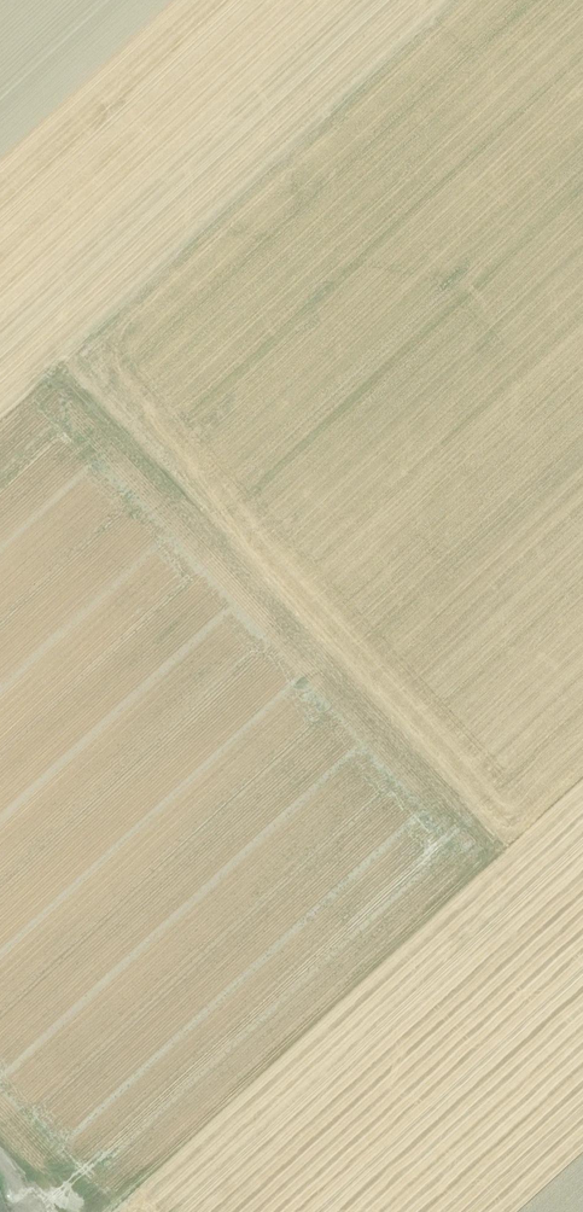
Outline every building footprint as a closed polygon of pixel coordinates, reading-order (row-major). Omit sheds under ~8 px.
[(0,1186),(0,1211),(9,1211),(0,1186)]
